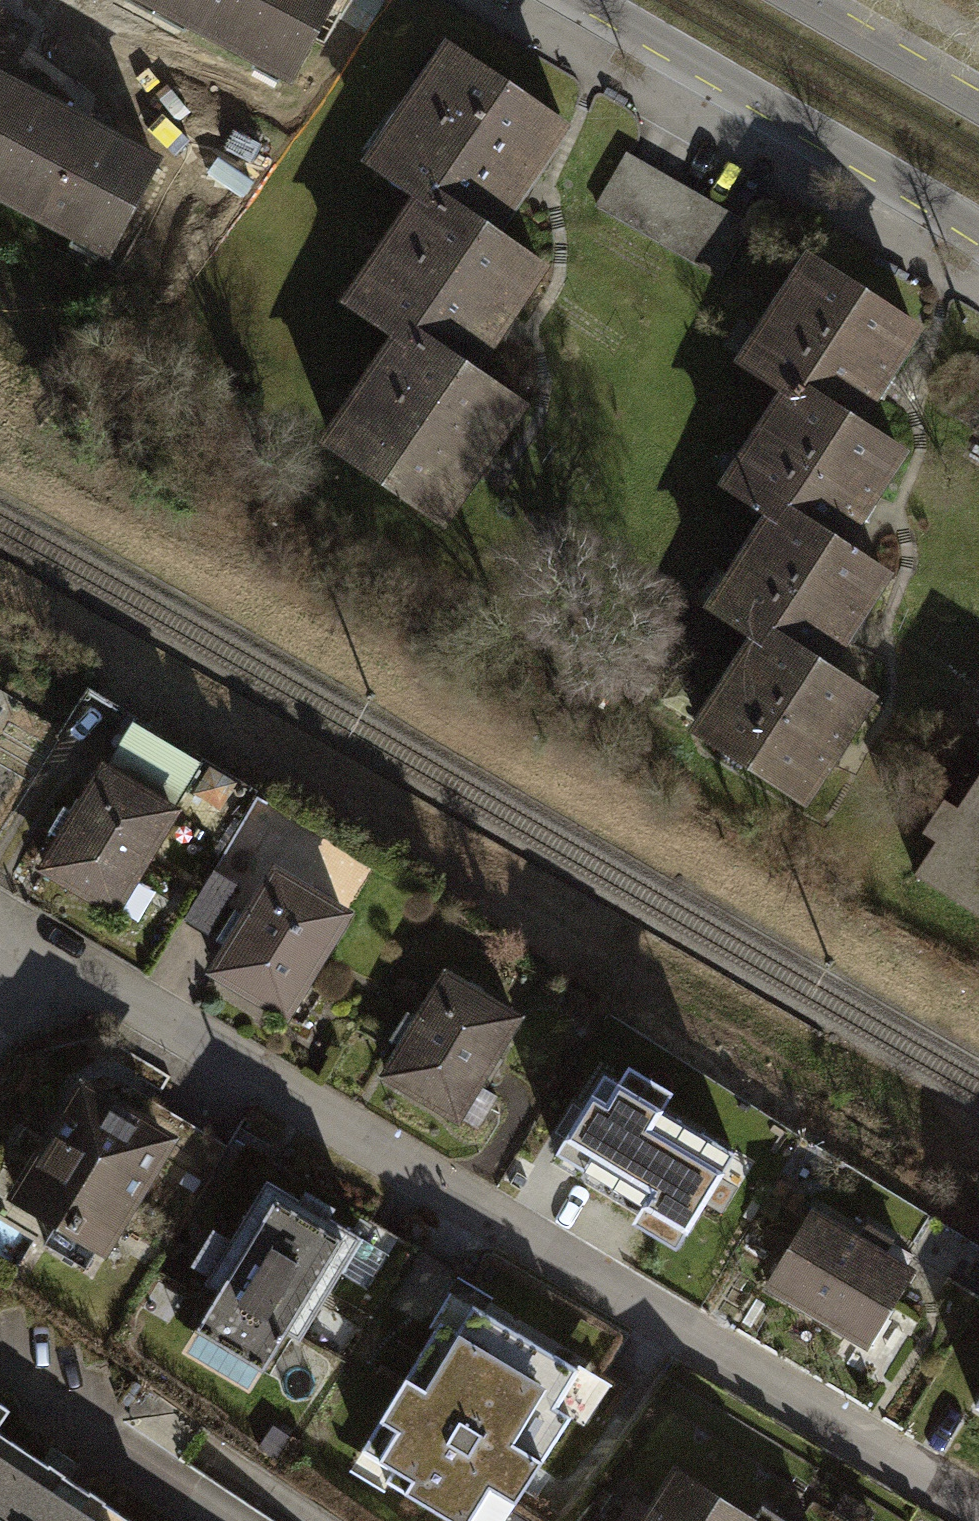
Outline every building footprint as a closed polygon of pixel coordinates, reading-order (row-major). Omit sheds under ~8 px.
[(292,78),(334,0),(147,0),(292,78)] [(380,175),(433,211),(435,208),(481,239),(489,228),(492,231),(565,125),(462,55),(435,95),(424,87),(409,109),(420,117),(380,175)] [(109,253),(157,164),(0,80),(0,195),(109,253)] [(597,206),(670,248),(700,196),(628,153),(597,206)] [(670,248),(718,276),(749,223),(700,196),(670,248)] [(402,338),(414,346),(460,378),(467,367),(469,368),(541,264),(492,231),(489,228),(481,239),(435,208),(433,211),(415,237),(404,229),(390,249),(402,256),(362,314),(401,340),(402,338)] [(751,369),(791,395),(791,393),(845,429),(852,419),(853,420),(915,327),(819,264),(794,304),(787,300),(765,334),(771,338),(751,369)] [(519,402),(469,368),(467,367),(460,378),(414,346),(402,338),(401,340),(400,342),(411,349),(395,373),(383,365),(369,386),(381,393),(340,452),(439,520),(519,402)] [(836,541),(838,542),(899,449),(853,420),(852,419),(845,429),(791,393),(791,395),(790,396),(796,400),(778,427),(772,423),(750,457),(756,461),(736,491),(775,517),(776,515),(830,551),(836,541)] [(821,664),(822,665),(884,572),(838,542),(836,541),(830,551),(776,515),(775,517),(773,519),(779,522),(762,548),(756,544),(734,578),(739,582),(719,613),(760,639),(761,638),(815,673),(821,664)] [(821,664),(815,673),(761,638),(760,639),(759,641),(764,645),(746,671),(740,668),(718,701),(724,705),(704,736),(800,798),(868,695),(822,665),(821,664)] [(124,722),(95,768),(164,809),(192,763),(124,722)] [(53,838),(35,867),(105,908),(164,809),(95,768),(68,814),(55,807),(41,831),(53,838)] [(915,874),(978,915),(978,777),(959,808),(945,799),(924,832),(937,841),(915,874)] [(228,884),(203,869),(175,916),(200,931),(228,884)] [(266,872),(206,970),(276,1012),(336,914),(266,872)] [(437,975),(378,1073),(447,1115),(466,1084),(474,1089),(493,1058),(484,1053),(506,1017),(437,975)] [(74,1091),(10,1197),(50,1221),(37,1243),(75,1266),(88,1245),(91,1246),(155,1139),(74,1091)] [(601,1091),(559,1160),(658,1221),(701,1151),(601,1091)] [(208,1291),(185,1329),(254,1370),(277,1331),(290,1339),(332,1271),(357,1286),(378,1252),(319,1216),(325,1207),(296,1190),(290,1199),(257,1180),(221,1239),(204,1229),(183,1263),(201,1274),(195,1283),(208,1291)] [(802,1211),(759,1283),(859,1343),(902,1272),(802,1211)] [(444,1520),(494,1520),(560,1414),(545,1405),(568,1368),(464,1304),(448,1330),(431,1320),(352,1449),(384,1468),(376,1479),(444,1520)] [(0,1439),(0,1520),(123,1520),(0,1439)] [(753,1504),(743,1520),(669,1472),(636,1520),(780,1520),(753,1504)]
